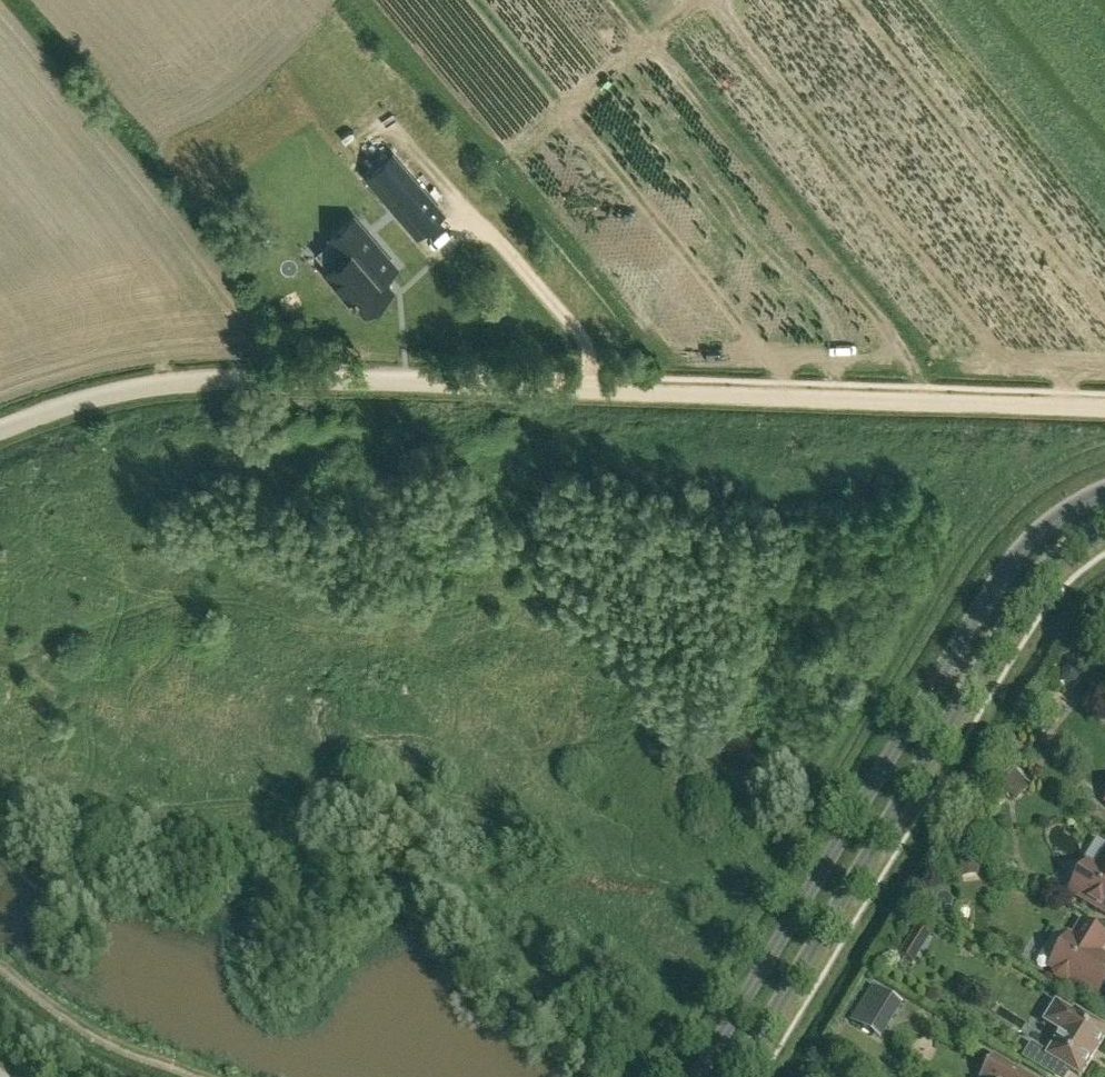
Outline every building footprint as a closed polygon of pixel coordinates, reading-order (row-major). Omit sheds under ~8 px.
[(426,192),(425,190),(393,153),(365,176),(398,215),(426,192)] [(346,289),(354,299),(353,300),(356,304),(357,302),(365,311),(392,288),(383,277),(396,266),(392,261),(385,253),(362,225),(355,217),(331,238),(332,239),(346,256),(330,270),(326,274),(342,292),(346,289)] [(1014,797),(1027,783),(1016,772),(1002,786),(1014,797)] [(1096,867),(1087,861),(1069,891),(1104,913),(1104,853),(1096,867)] [(976,861),(960,863),(962,880),(978,878),(976,861)] [(1050,965),(1056,968),(1053,972),(1054,976),(1066,983),(1071,982),(1073,979),(1098,994),(1104,982),(1104,959),(1098,955),(1104,943),(1104,936),(1081,922),(1071,939),(1067,936),(1050,965)] [(913,965),(921,951),(908,943),(900,957),(913,965)] [(874,988),(854,1021),(871,1031),(891,999),(874,988)] [(1031,1044),(1023,1058),(1046,1072),(1053,1060),(1080,1076),(1104,1035),(1104,1029),(1074,1010),(1072,1014),(1056,1003),(1044,1022),(1061,1033),(1048,1054),(1031,1044)] [(1025,1076),(994,1057),(982,1076),(1027,1076),(1025,1076)]
